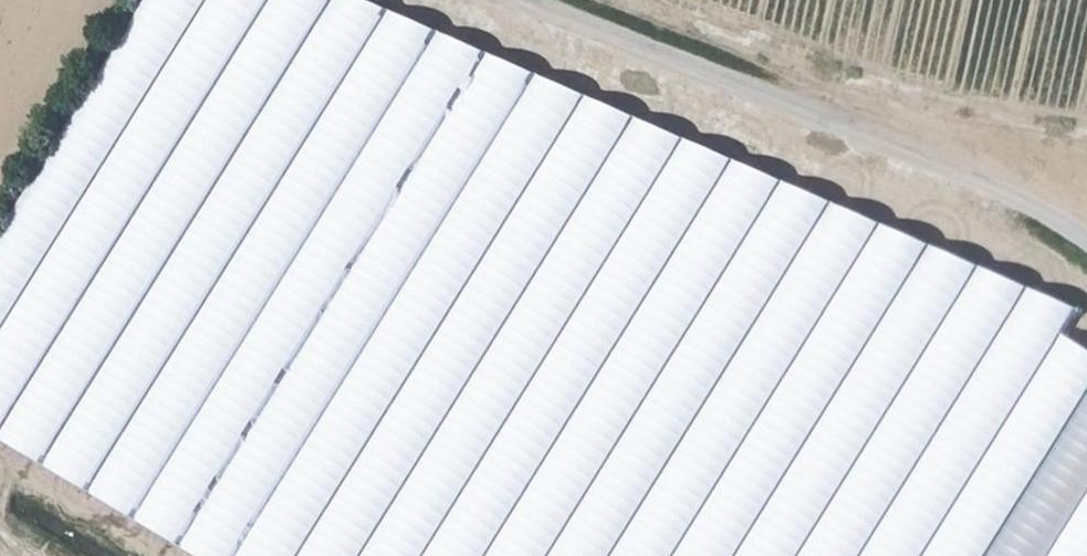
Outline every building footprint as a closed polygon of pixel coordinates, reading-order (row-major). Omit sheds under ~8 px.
[(340,0),(144,0),(0,235),(0,451),(168,555),(1086,555),(1086,354),(1068,343),(1081,308),(340,0)]
